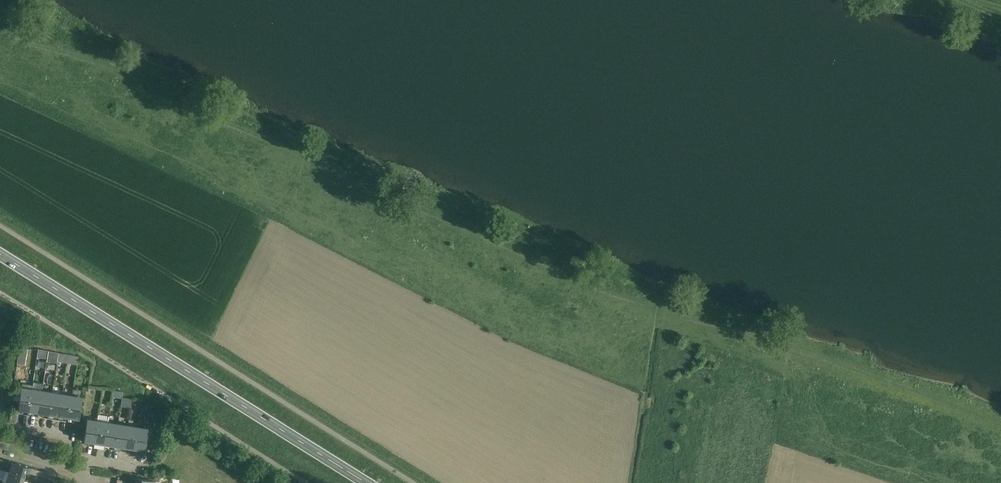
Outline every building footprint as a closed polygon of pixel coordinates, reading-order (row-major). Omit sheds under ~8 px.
[(77,364),(79,354),(38,349),(37,359),(77,364)] [(21,413),(28,414),(32,388),(21,387),(18,409),(22,410),(21,413)] [(38,412),(42,390),(32,388),(28,414),(34,415),(34,412),(38,412)] [(52,391),(42,390),(38,412),(42,413),(42,417),(48,418),(52,391)] [(113,390),(112,397),(122,398),(123,392),(123,391),(114,390),(113,390)] [(58,416),(62,393),(52,391),(48,418),(54,419),(54,415),(58,416)] [(68,421),(72,394),(62,393),(58,416),(62,416),(62,420),(68,421)] [(83,396),(72,394),(68,421),(74,422),(74,418),(79,419),(83,396)] [(123,397),(121,404),(131,406),(132,398),(123,397)] [(93,446),(98,414),(97,420),(87,419),(84,441),(88,441),(87,445),(93,446)] [(100,443),(104,444),(107,422),(108,416),(98,414),(93,446),(99,447),(100,443)] [(113,449),(118,423),(107,422),(104,444),(108,445),(107,448),(113,449)] [(124,447),(128,425),(118,423),(113,449),(120,450),(120,447),(124,447)] [(138,427),(128,425),(124,447),(128,448),(128,452),(134,453),(138,427)] [(148,428),(138,427),(134,453),(140,453),(140,450),(145,451),(148,428)] [(8,461),(5,471),(25,476),(26,472),(44,477),(45,472),(8,461)] [(25,476),(5,471),(3,480),(13,482),(32,482),(23,480),(25,476)]
